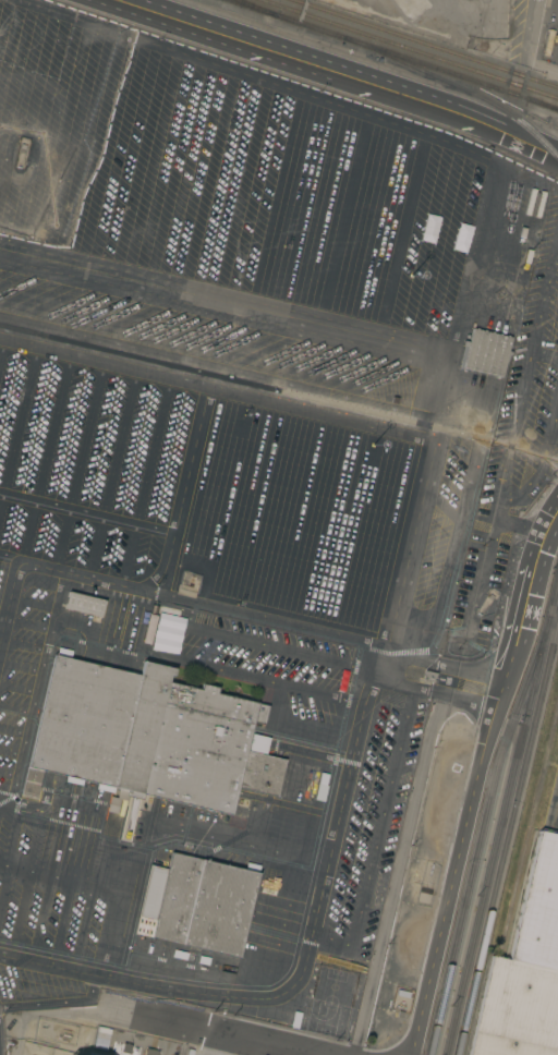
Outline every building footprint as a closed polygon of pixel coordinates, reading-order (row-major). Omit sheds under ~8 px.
[(520,186),(535,190),(529,217),(513,213),(520,186)] [(472,329),(510,338),(501,377),(463,368),(472,329)] [(64,608),(68,592),(105,601),(100,617),(64,608)] [(53,655),(140,676),(143,662),(174,669),(172,676),(169,675),(167,682),(199,690),(202,683),(218,688),(217,693),(268,706),(264,726),(252,723),(250,733),(269,738),(265,755),(284,760),(276,797),(236,788),(230,815),(142,795),(141,800),(125,797),(126,791),(43,771),(36,798),(21,795),(53,655)] [(131,804),(136,805),(128,839),(122,838),(131,804)] [(539,828),(557,832),(557,836),(557,1054),(469,1054),(492,956),(508,960),(537,830),(539,830),(539,828)] [(149,865),(167,870),(171,852),(258,873),(239,958),(133,933),(149,865)]
